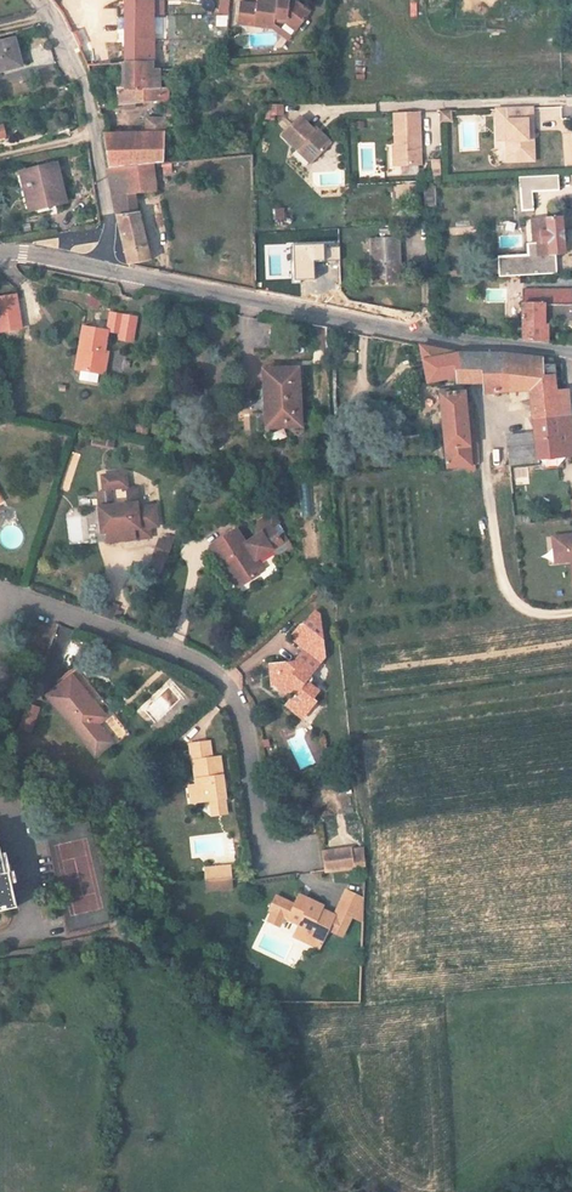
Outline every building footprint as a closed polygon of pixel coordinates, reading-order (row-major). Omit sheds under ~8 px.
[(263,28),(263,25),(282,25),(282,21),(294,21),(305,27),(316,8),(304,0),(263,0),(263,6),(246,6),(245,28),(263,28)] [(159,4),(130,5),(131,71),(158,68),(163,59),(159,4)] [(299,39),(305,27),(294,21),(282,21),(282,25),(263,25),(263,28),(282,28),(299,39)] [(40,41),(41,64),(52,63),(51,41),(40,41)] [(0,48),(0,75),(23,70),(17,44),(0,48)] [(131,71),(133,88),(168,84),(168,73),(159,74),(158,68),(131,71)] [(169,90),(168,84),(133,88),(133,95),(125,95),(126,104),(119,105),(120,113),(174,104),(178,104),(176,89),(169,90)] [(500,109),(501,132),(511,132),(511,141),(511,164),(540,163),(539,131),(533,131),(532,108),(500,109)] [(289,110),(275,113),(272,126),(281,126),(281,121),(289,121),(289,110)] [(456,111),(445,112),(446,124),(457,123),(456,111)] [(395,113),(396,145),(401,145),(402,166),(422,165),(420,113),(395,113)] [(109,168),(158,161),(165,161),(165,115),(147,117),(147,129),(103,134),(109,168)] [(290,137),(304,151),(309,147),(322,162),(339,146),(326,131),(323,134),(309,120),(290,137)] [(0,130),(0,141),(0,142),(11,139),(9,128),(0,130)] [(511,132),(501,132),(501,141),(511,141),(511,132)] [(318,166),(322,162),(309,147),(304,151),(318,166)] [(441,176),(439,159),(430,159),(432,177),(441,176)] [(161,188),(158,161),(109,168),(117,213),(130,263),(157,259),(144,208),(141,192),(161,188)] [(29,178),(32,194),(38,193),(42,212),(62,208),(63,214),(73,212),(64,172),(29,178)] [(559,176),(520,178),(521,213),(533,213),(532,193),(559,192),(559,176)] [(435,206),(435,187),(424,187),(424,206),(435,206)] [(32,194),(37,219),(63,214),(62,208),(42,212),(38,193),(32,194)] [(557,255),(565,255),(564,221),(536,222),(537,244),(537,256),(557,255)] [(333,250),(333,231),(325,231),(324,250),(333,250)] [(386,244),(376,244),(378,288),(408,287),(406,242),(403,242),(402,234),(385,235),(386,244)] [(324,260),(324,244),(293,245),(294,280),(314,280),(314,260),(324,260)] [(537,256),(537,244),(530,244),(531,255),(500,256),(501,274),(558,272),(557,255),(537,256)] [(525,302),(546,303),(571,303),(571,290),(525,290),(525,302)] [(0,304),(0,339),(20,336),(14,302),(0,304)] [(546,303),(525,302),(523,302),(524,339),(549,341),(549,325),(546,325),(546,303)] [(120,318),(106,316),(104,335),(117,337),(120,318)] [(135,320),(120,318),(117,337),(116,342),(131,344),(135,320)] [(323,331),(309,328),(314,354),(326,353),(323,331)] [(79,331),(76,354),(79,355),(76,375),(101,379),(105,357),(101,357),(104,335),(79,331)] [(421,348),(420,348),(426,385),(438,384),(438,387),(486,393),(532,391),(535,419),(571,416),(568,389),(557,389),(552,361),(511,355),(456,355),(421,348)] [(298,375),(265,379),(268,408),(272,408),(273,415),(271,415),(273,435),(305,431),(298,375)] [(478,466),(472,408),(465,408),(464,398),(439,396),(447,468),(478,466)] [(539,460),(571,456),(571,429),(571,416),(535,419),(539,455),(539,460)] [(137,424),(135,433),(147,435),(149,426),(137,424)] [(539,460),(539,455),(510,458),(511,466),(540,464),(539,460)] [(527,467),(515,468),(516,484),(529,483),(527,467)] [(105,492),(105,495),(106,508),(99,509),(98,509),(100,535),(105,535),(106,545),(117,544),(117,541),(123,541),(123,543),(140,542),(139,532),(148,531),(154,531),(152,509),(139,510),(137,493),(127,494),(127,490),(128,490),(126,476),(102,478),(103,492),(105,492)] [(106,508),(105,495),(98,495),(99,509),(106,508)] [(149,541),(148,531),(139,532),(140,542),(149,541)] [(555,553),(571,552),(571,560),(571,562),(571,535),(553,537),(555,553)] [(166,562),(176,541),(171,539),(168,539),(166,544),(160,542),(154,557),(166,562)] [(216,568),(227,587),(233,584),(247,609),(270,596),(265,588),(281,579),(279,576),(289,570),(280,554),(254,568),(245,552),(216,568)] [(571,560),(571,552),(555,553),(556,562),(571,560)] [(293,576),(289,570),(279,576),(281,579),(283,582),(293,576)] [(233,584),(227,587),(241,612),(247,609),(233,584)] [(67,644),(71,629),(56,625),(52,640),(67,644)] [(314,678),(325,665),(308,651),(297,665),(314,678)] [(297,698),(289,708),(298,716),(302,711),(309,710),(313,714),(320,705),(317,702),(321,695),(310,686),(307,687),(300,682),(299,673),(289,666),(272,666),(273,690),(285,690),(297,698)] [(168,677),(137,713),(158,731),(189,695),(168,677)] [(116,747),(98,727),(108,719),(72,680),(48,702),(100,761),(116,747)] [(37,711),(25,707),(17,730),(29,734),(37,711)] [(302,711),(298,716),(306,722),(313,714),(309,710),(302,711)] [(197,764),(200,788),(202,805),(214,804),(229,802),(225,761),(215,762),(213,745),(192,748),(194,765),(197,764)] [(231,817),(229,802),(214,804),(216,819),(231,817)] [(50,868),(59,868),(57,835),(49,835),(50,868)] [(324,844),(327,864),(350,861),(348,841),(324,844)] [(17,906),(7,860),(2,861),(0,853),(0,910),(17,906)] [(237,858),(228,859),(229,870),(238,869),(237,858)] [(214,861),(215,871),(229,870),(228,859),(214,861)] [(238,869),(229,870),(215,871),(217,881),(240,879),(238,869)] [(294,886),(317,897),(319,892),(296,881),(294,886)] [(317,897),(294,886),(291,892),(273,883),(266,897),(270,899),(278,903),(297,912),(303,915),(300,920),(327,934),(333,922),(349,929),(357,913),(361,915),(363,893),(351,886),(338,913),(329,908),(315,901),(317,897)] [(63,907),(72,932),(104,920),(94,895),(63,907)] [(315,901),(329,908),(331,903),(317,897),(315,901)] [(278,903),(270,899),(265,908),(274,912),(278,903)] [(303,915),(297,912),(294,918),(300,920),(303,915)]
